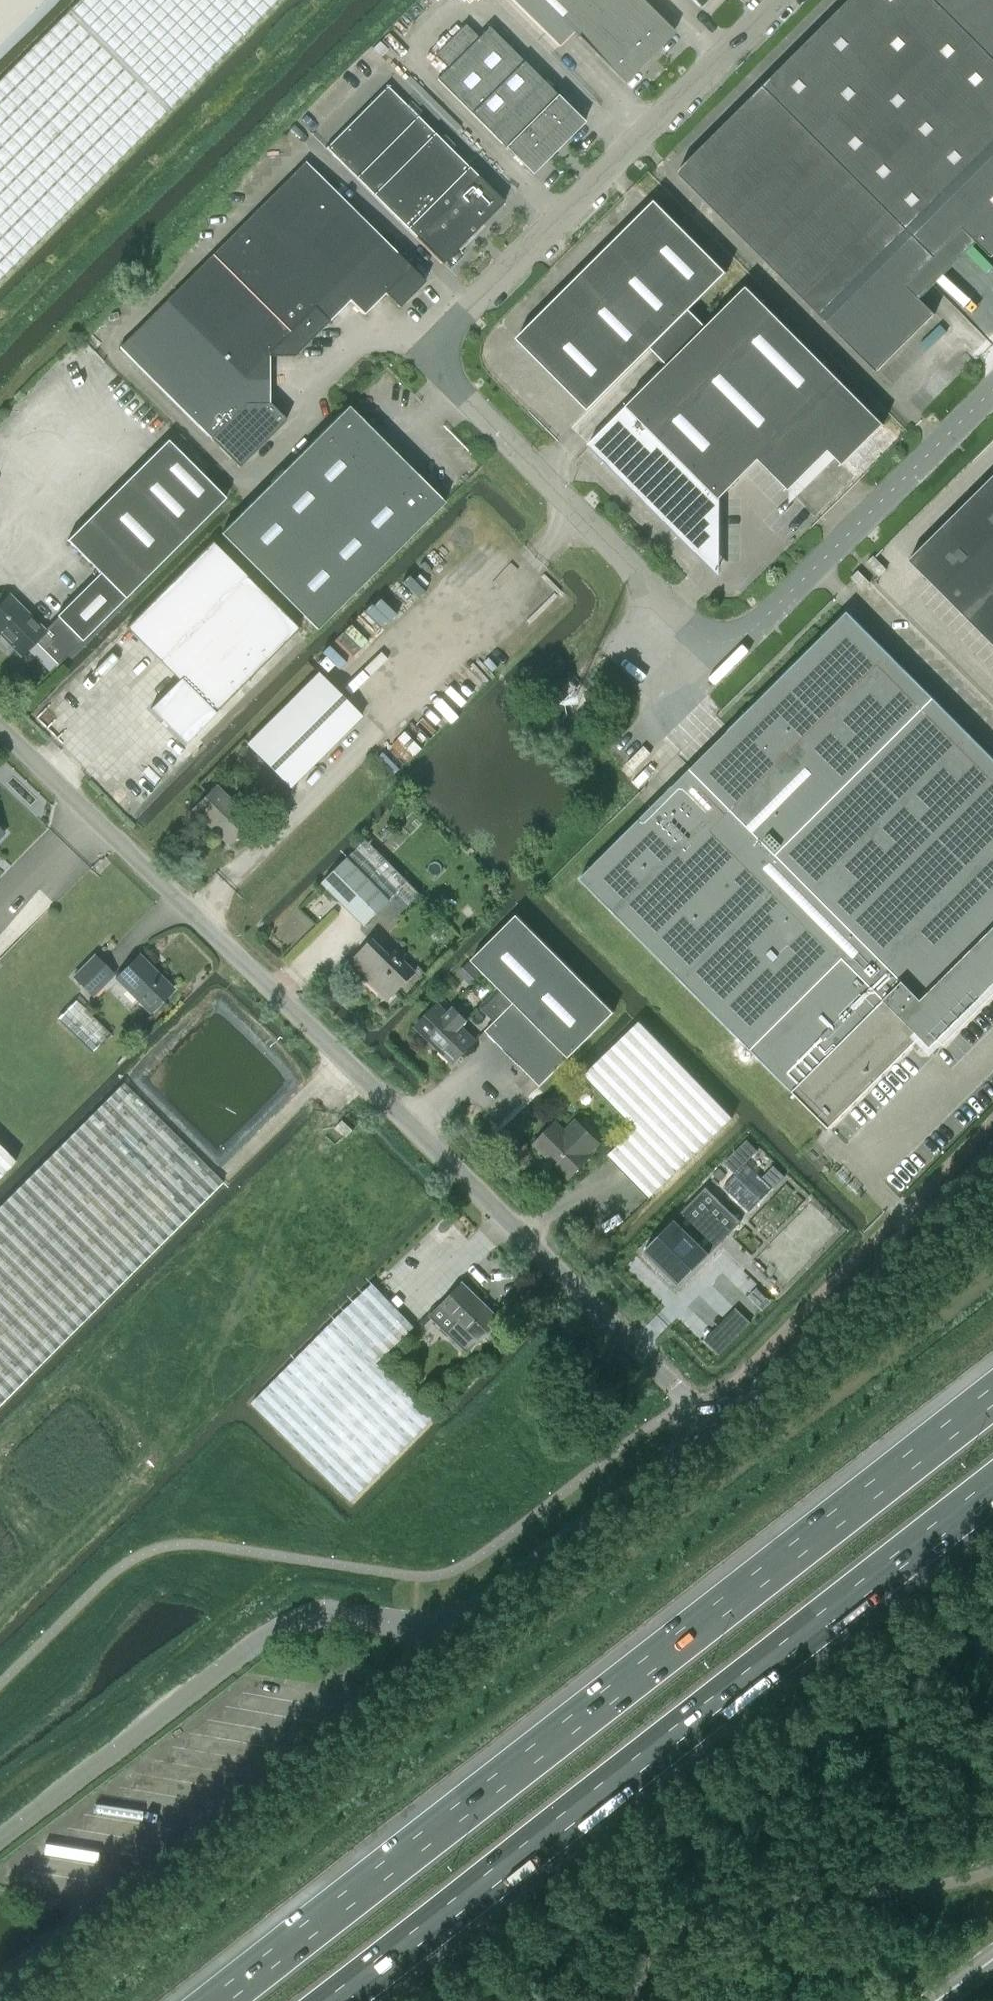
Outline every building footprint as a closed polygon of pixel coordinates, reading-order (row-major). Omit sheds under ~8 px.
[(169,110),(170,110),(279,0),(81,0),(72,9),(67,13),(0,80),(0,280),(169,110)] [(558,47),(572,33),(623,83),(674,32),(642,0),(511,0),(558,47)] [(677,172),(877,372),(935,314),(917,297),(906,286),(920,273),(963,229),(975,240),(979,245),(992,257),(992,256),(992,0),(850,0),(686,164),(683,167),(679,171),(678,171),(677,172)] [(436,79),(531,174),(584,122),(489,27),(436,79)] [(325,148),(441,264),(503,202),(387,86),(325,148)] [(398,307),(424,281),(306,162),(259,209),(349,300),(363,314),(384,293),(398,307)] [(667,365),(706,327),(689,310),(726,272),(655,200),(516,338),(588,410),(650,348),(667,365)] [(259,209),(231,237),(212,255),(303,346),(349,300),(259,209)] [(293,356),(303,346),(212,255),(166,302),(244,380),(268,380),(268,356),(293,356)] [(747,287),(706,327),(667,365),(588,445),(603,461),(604,461),(619,477),(634,492),(649,507),(650,507),(680,538),(695,553),(703,561),(707,556),(716,556),(716,548),(720,544),(720,498),(759,460),(789,490),(829,451),(843,465),(884,424),(747,287)] [(119,348),(229,458),(238,467),(286,420),(269,403),(268,403),(268,380),(244,380),(166,302),(119,348)] [(268,581),(396,454),(348,406),(220,533),(268,581)] [(124,482),(183,539),(225,498),(167,440),(124,482)] [(396,454),(268,581),(316,629),(444,502),(396,454)] [(909,560),(992,644),(992,476),(909,560)] [(82,640),(124,598),(183,539),(124,482),(66,540),(99,573),(57,615),(58,616),(82,640)] [(150,708),(184,742),(298,628),(212,541),(126,627),(178,680),(150,708)] [(866,563),(879,576),(886,569),(873,556),(866,563)] [(851,578),(852,579),(862,589),(869,582),(858,571),(851,578)] [(9,595),(0,604),(0,635),(20,655),(34,641),(57,663),(55,665),(56,666),(82,640),(58,616),(44,630),(9,595)] [(847,612),(580,878),(792,1091),(829,1128),(921,1036),(930,1046),(938,1039),(943,1045),(992,995),(992,758),(847,612)] [(246,744),(289,787),(360,715),(317,672),(246,744)] [(554,692),(562,701),(578,687),(569,678),(554,692)] [(192,809),(228,844),(250,821),(215,785),(192,809)] [(322,884),(364,926),(377,914),(389,926),(419,895),(365,841),(322,884)] [(485,1031),(540,1086),(614,1012),(516,915),(471,960),(499,988),(488,999),(503,1013),(485,1031)] [(391,956),(375,939),(351,963),(388,999),(415,972),(395,952),(391,956)] [(72,975),(93,997),(115,976),(93,954),(72,975)] [(149,1013),(171,990),(158,976),(157,977),(137,957),(116,979),(149,1013)] [(57,1019),(92,1053),(110,1035),(75,1001),(57,1019)] [(469,1020),(453,1005),(447,1011),(439,1002),(416,1025),(453,1062),(476,1039),(462,1026),(469,1020)] [(583,1076),(634,1129),(607,1155),(649,1198),(732,1117),(638,1021),(583,1076)] [(222,1182),(123,1084),(105,1101),(0,1206),(0,1405),(222,1182)] [(555,1122),(534,1143),(569,1178),(590,1157),(587,1154),(599,1142),(576,1120),(565,1132),(555,1122)] [(15,1162),(0,1147),(0,1177),(15,1162)] [(652,1243),(644,1251),(651,1257),(679,1284),(719,1243),(715,1239),(723,1230),(727,1234),(735,1226),(736,1227),(741,1222),(705,1187),(684,1209),(684,1210),(652,1243)] [(383,1274),(372,1284),(389,1301),(400,1291),(383,1274)] [(315,1339),(251,1403),(306,1458),(351,1502),(432,1419),(377,1364),(414,1328),(389,1301),(372,1284),(335,1319),(315,1339)] [(477,1342),(478,1343),(499,1321),(462,1284),(441,1306),(456,1322),(446,1332),(467,1352),(477,1342)]
